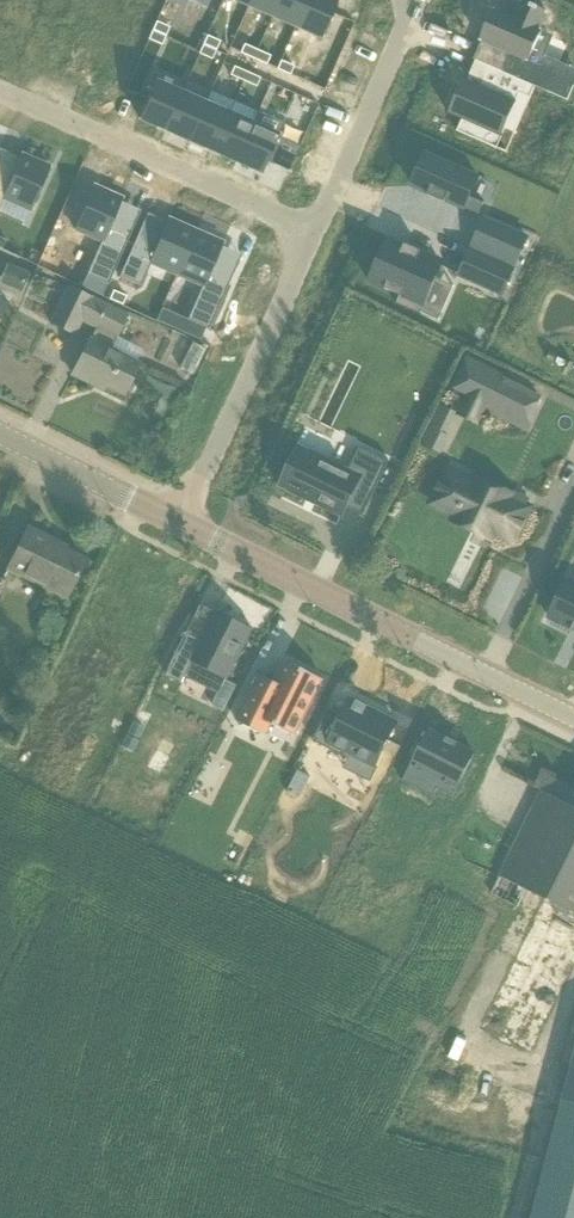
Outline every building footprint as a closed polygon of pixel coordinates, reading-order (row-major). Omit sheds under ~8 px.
[(247,7),(271,17),(278,0),(250,0),(247,7)] [(271,17),(295,27),(307,0),(278,0),(271,17)] [(295,27),(321,39),(336,2),(331,0),(307,0),(295,27)] [(500,72),(503,73),(535,87),(567,101),(573,87),(571,87),(571,88),(551,79),(555,72),(536,64),(539,58),(541,59),(551,37),(541,33),(541,31),(539,30),(547,13),(537,8),(537,7),(531,5),(530,6),(520,1),(513,19),(493,11),(480,41),(483,43),(508,54),(500,72)] [(156,22),(152,31),(165,37),(169,28),(156,22)] [(152,31),(148,40),(161,46),(165,37),(152,31)] [(206,37),(202,46),(215,51),(219,43),(206,37)] [(243,45),(239,54),(252,60),(256,51),(243,45)] [(202,46),(198,54),(211,60),(215,51),(202,46)] [(256,51),(252,60),(265,66),(269,57),(256,51)] [(280,61),(276,70),(289,76),(293,67),(280,61)] [(233,67),(229,76),(243,82),(246,73),(233,67)] [(246,73),(243,82),(256,87),(259,79),(246,73)] [(463,79),(448,114),(462,120),(457,132),(506,154),(507,152),(496,147),(505,129),(515,133),(535,87),(503,73),(494,93),(463,79)] [(154,83),(139,120),(164,131),(180,95),(154,83)] [(270,83),(266,92),(279,98),(283,89),(270,83)] [(180,95),(164,131),(188,141),(204,105),(180,95)] [(204,105),(188,141),(211,152),(227,115),(204,105)] [(251,126),(235,162),(261,174),(266,163),(288,173),(299,147),(277,138),(283,124),(257,113),(251,126)] [(227,115),(211,152),(235,162),(251,126),(227,115)] [(425,154),(411,185),(428,193),(427,195),(444,203),(445,201),(478,215),(483,203),(470,197),(478,178),(425,154)] [(2,199),(30,211),(49,168),(21,155),(19,160),(16,167),(0,160),(0,205),(2,199)] [(93,187),(74,231),(100,242),(90,265),(112,274),(126,241),(107,233),(121,199),(93,187)] [(483,219),(472,245),(515,265),(527,239),(483,219)] [(133,244),(118,277),(140,287),(150,264),(176,275),(195,232),(168,220),(153,253),(133,244)] [(195,232),(176,275),(201,287),(191,310),(213,319),(227,286),(208,277),(222,244),(195,232)] [(387,240),(368,282),(399,295),(395,304),(419,315),(420,312),(422,313),(422,312),(421,311),(435,280),(436,280),(437,279),(435,278),(441,264),(420,255),(421,252),(404,244),(403,247),(387,240)] [(470,250),(458,276),(502,295),(513,269),(470,250)] [(24,294),(32,275),(16,268),(8,288),(24,294)] [(67,288),(60,302),(50,324),(74,335),(81,322),(95,329),(90,341),(89,340),(71,375),(91,385),(93,380),(123,395),(138,364),(109,350),(126,317),(92,300),(92,301),(67,288)] [(126,298),(112,292),(108,301),(121,307),(126,298)] [(179,368),(193,375),(205,350),(191,343),(179,368)] [(540,397),(502,379),(504,376),(467,358),(453,389),(489,406),(486,413),(524,431),(540,397)] [(278,483),(277,485),(342,516),(346,508),(357,484),(374,492),(389,462),(359,448),(347,471),(321,458),(316,468),(294,457),(280,484),(278,483)] [(473,484),(460,478),(448,472),(436,497),(461,509),(454,521),(489,539),(493,531),(511,541),(527,509),(509,500),(511,495),(476,478),(473,484)] [(277,512),(301,519),(306,504),(282,497),(277,512)] [(322,522),(314,531),(329,544),(337,534),(322,522)] [(27,529),(17,551),(7,571),(65,599),(83,561),(47,543),(49,539),(27,529)] [(548,618),(571,629),(570,631),(571,632),(573,629),(573,630),(573,583),(567,579),(548,618)] [(186,634),(165,675),(182,683),(193,661),(228,679),(252,629),(216,611),(201,641),(186,634)] [(260,675),(236,721),(265,736),(271,725),(294,736),(322,680),(285,661),(274,683),(260,675)] [(222,711),(234,686),(226,682),(222,680),(216,693),(210,705),(222,711)] [(329,709),(313,742),(347,759),(350,753),(375,766),(396,723),(366,708),(367,707),(357,701),(356,703),(350,700),(343,712),(342,716),(334,712),(334,711),(332,710),(329,709)] [(144,728),(133,722),(127,733),(139,738),(144,728)] [(429,728),(403,779),(434,795),(438,787),(454,795),(476,752),(457,743),(459,740),(458,740),(456,742),(448,738),(449,736),(448,735),(447,737),(429,728)] [(138,741),(126,735),(121,746),(133,752),(138,741)] [(226,766),(209,758),(191,792),(208,801),(226,766)] [(310,777),(297,771),(287,793),(300,799),(310,777)] [(556,781),(549,795),(543,791),(536,804),(500,877),(491,895),(517,907),(525,890),(573,914),(573,790),(556,781)] [(532,1217),(573,1217),(573,1057),(571,1068),(532,1217)]
